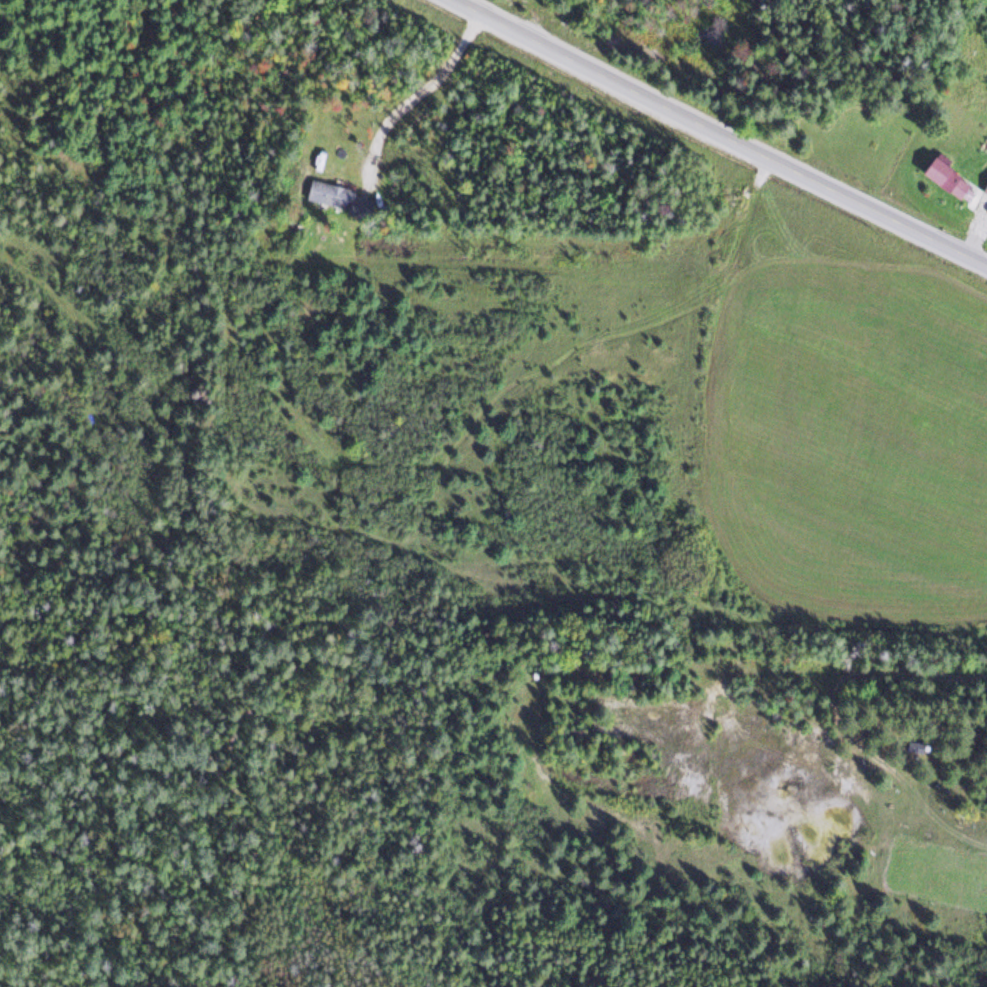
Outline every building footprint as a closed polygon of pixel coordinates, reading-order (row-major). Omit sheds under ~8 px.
[(920,170),(957,202),(971,186),(933,154),(920,170)] [(350,208),(354,188),(308,179),(304,199),(350,208)] [(924,742),(909,739),(907,750),(922,753),(924,742)]
